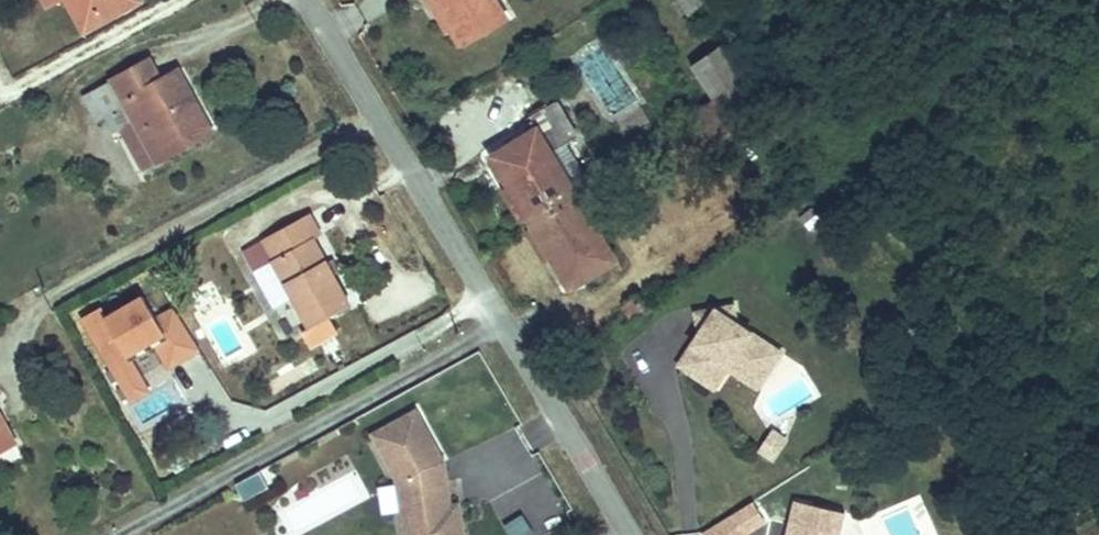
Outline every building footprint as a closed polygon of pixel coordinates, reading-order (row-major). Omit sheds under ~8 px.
[(47,18),(67,7),(86,40),(136,12),(129,0),(37,0),(47,18)] [(452,24),(488,0),(436,0),(452,24)] [(686,15),(706,4),(704,0),(678,0),(686,15)] [(705,85),(743,59),(723,27),(686,53),(705,85)] [(164,49),(149,58),(161,77),(176,69),(164,49)] [(149,58),(97,87),(99,95),(111,115),(138,101),(145,114),(157,107),(173,126),(181,140),(218,121),(217,110),(191,61),(176,69),(161,77),(149,58)] [(762,88),(743,59),(705,85),(693,94),(711,121),(762,88)] [(481,134),(557,274),(606,248),(567,175),(545,133),(559,125),(566,121),(548,86),(521,101),(525,111),(481,134)] [(157,107),(145,114),(166,149),(181,140),(173,126),(157,107)] [(581,167),(559,125),(545,133),(567,175),(581,167)] [(321,328),(361,306),(325,240),(334,236),(322,216),(274,242),(285,261),(321,328)] [(285,261),(274,242),(256,252),(266,271),(285,261)] [(169,368),(201,349),(174,301),(158,310),(140,279),(80,313),(130,403),(154,389),(132,350),(153,339),(169,368)] [(769,329),(736,307),(732,289),(699,296),(702,312),(698,318),(678,350),(714,374),(727,353),(732,346),(751,358),(769,329)] [(702,312),(699,296),(694,297),(698,318),(702,312)] [(757,372),(780,336),(769,329),(751,358),(732,346),(727,353),(757,372)] [(0,414),(0,423),(2,427),(14,421),(8,410),(0,414)] [(455,462),(427,411),(384,434),(408,477),(417,534),(438,530),(439,534),(475,534),(470,503),(462,504),(455,462)] [(775,444),(785,429),(769,419),(759,433),(775,444)] [(23,442),(23,440),(14,421),(2,427),(0,423),(0,455),(23,442)] [(288,534),(295,534),(372,499),(357,470),(276,508),(288,534)] [(282,490),(273,473),(248,486),(258,503),(282,490)] [(796,483),(783,534),(832,534),(831,533),(835,516),(840,518),(846,495),(796,483)] [(537,531),(522,511),(504,525),(512,534),(531,534),(537,531)]
